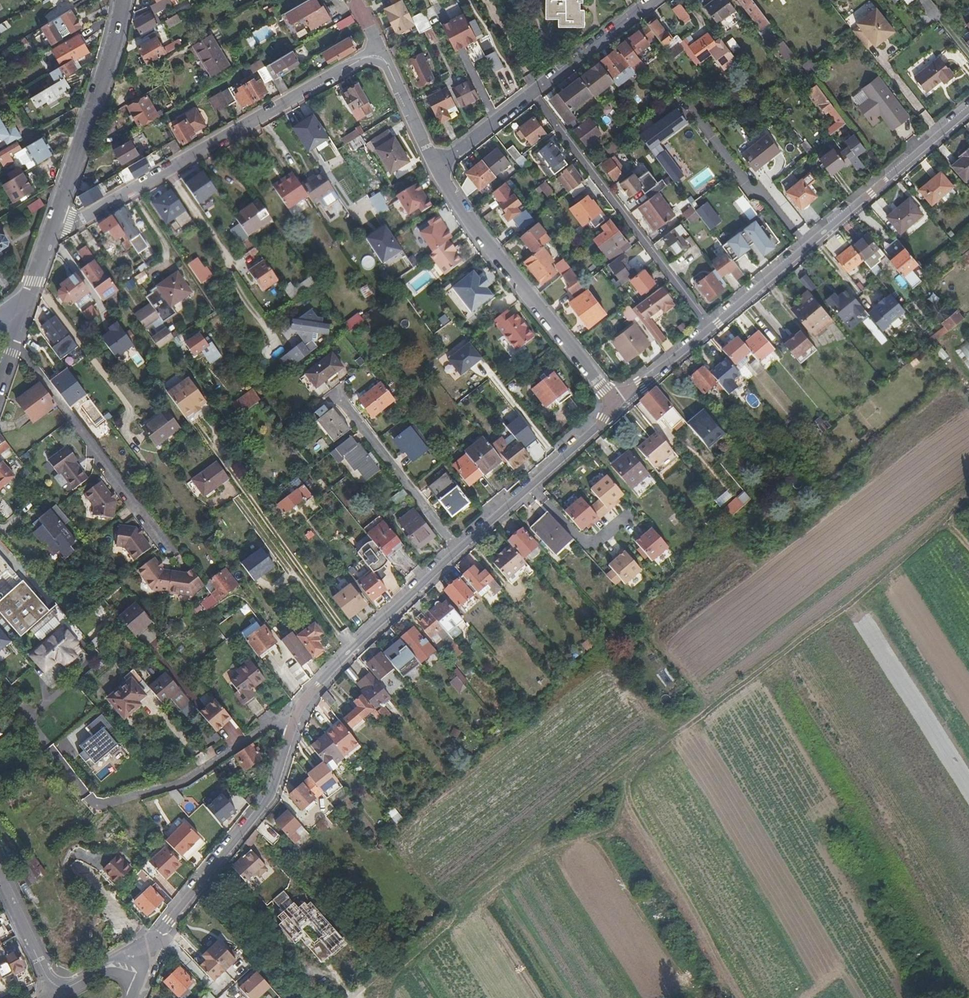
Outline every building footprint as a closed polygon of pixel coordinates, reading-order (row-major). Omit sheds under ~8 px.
[(170,0),(163,0),(155,4),(159,10),(171,3),(170,0)] [(191,7),(187,0),(175,7),(179,14),(191,7)] [(311,31),(331,19),(323,5),(321,6),(317,0),(308,0),(285,13),(291,24),(303,17),(311,31)] [(403,0),(383,0),(387,8),(385,9),(397,33),(415,25),(411,18),(403,0)] [(545,19),(558,18),(558,27),(584,27),(584,9),(578,9),(578,2),(583,2),(583,0),(545,0),(545,19)] [(728,0),(713,0),(705,7),(717,24),(722,20),(728,16),(736,10),(728,0)] [(753,0),(738,0),(754,21),(752,23),(758,31),(761,28),(770,23),(753,0)] [(690,16),(681,4),(674,9),(683,21),(690,16)] [(853,32),(869,51),(894,30),(874,5),(854,21),(859,27),(853,32)] [(162,16),(165,21),(177,14),(175,9),(162,16)] [(81,27),(71,10),(52,21),(42,27),(52,44),(81,27)] [(424,11),(411,18),(415,25),(415,26),(428,19),(424,11)] [(141,34),(161,23),(154,12),(143,18),(142,16),(133,21),(141,34)] [(165,21),(166,23),(179,16),(177,14),(165,21)] [(464,14),(442,25),(455,51),(477,40),(464,14)] [(354,21),(352,15),(338,23),(336,24),(339,30),(341,29),(354,21)] [(166,23),(169,29),(182,22),(179,16),(166,23)] [(722,20),(726,25),(731,21),(728,16),(722,20)] [(658,38),(674,58),(684,50),(679,43),(682,40),(677,35),(671,39),(654,18),(647,23),(658,38)] [(432,27),(428,19),(415,26),(419,34),(432,27)] [(252,49),(281,31),(275,21),(245,37),(252,49)] [(0,24),(0,33),(9,28),(6,22),(0,24)] [(635,71),(639,76),(647,69),(636,55),(658,38),(647,23),(616,47),(621,53),(635,70),(635,71)] [(433,29),(425,32),(431,45),(438,41),(433,29)] [(711,53),(723,70),(737,60),(721,38),(715,42),(709,33),(696,42),(684,50),(696,65),(711,53)] [(75,61),(89,53),(79,35),(53,50),(63,66),(73,59),(75,61)] [(229,65),(211,35),(194,46),(212,76),(229,65)] [(679,43),(684,50),(696,42),(690,35),(682,40),(679,43)] [(157,37),(138,47),(147,63),(165,52),(164,49),(157,37)] [(349,37),(322,53),(328,62),(337,57),(338,59),(355,49),(349,37)] [(741,47),(733,38),(727,42),(735,52),(741,47)] [(180,40),(164,49),(165,52),(166,54),(182,44),(180,40)] [(409,49),(405,41),(390,48),(394,56),(409,49)] [(774,48),(777,52),(781,49),(787,45),(783,41),(774,48)] [(791,51),(787,45),(781,49),(786,55),(791,51)] [(616,49),(599,62),(611,78),(626,67),(631,73),(635,70),(621,53),(619,54),(616,49)] [(272,78),(274,81),(280,77),(277,72),(287,66),(289,69),(300,63),(292,51),(265,67),(272,78)] [(503,68),(495,51),(486,56),(494,72),(503,68)] [(794,55),(791,51),(786,55),(783,56),(786,60),(794,55)] [(435,80),(422,53),(407,60),(419,87),(435,80)] [(672,58),(669,53),(662,59),(666,63),(672,58)] [(955,77),(940,57),(914,77),(926,92),(942,80),(945,84),(955,77)] [(64,78),(79,69),(75,61),(73,59),(63,66),(54,71),(56,74),(54,76),(57,82),(64,78)] [(809,60),(802,65),(809,75),(816,69),(809,60)] [(599,62),(580,77),(592,94),(595,97),(614,82),(611,78),(599,62)] [(272,78),(265,67),(258,71),(265,82),(272,78)] [(614,82),(616,83),(617,85),(635,71),(635,70),(631,73),(626,67),(611,78),(614,82)] [(447,88),(448,91),(453,89),(455,88),(447,72),(441,75),(444,83),(447,88)] [(440,75),(436,76),(440,84),(444,83),(441,75),(440,75)] [(274,81),(281,93),(288,89),(281,77),(280,77),(274,81)] [(558,94),(571,111),(592,94),(580,77),(558,94)] [(56,96),(70,87),(64,78),(57,82),(31,98),(37,107),(46,101),(48,104),(57,98),(56,96)] [(908,118),(878,78),(862,90),(869,98),(859,105),(874,124),(880,120),(876,115),(881,112),(894,129),(908,118)] [(267,92),(260,80),(255,82),(253,79),(249,82),(246,83),(256,100),(263,96),(262,94),(267,92)] [(479,98),(470,80),(455,88),(453,89),(462,106),(479,98)] [(256,100),(246,83),(243,85),(238,88),(240,91),(236,94),(243,106),(247,103),(248,105),(256,100)] [(373,110),(358,84),(342,93),(349,105),(350,104),(359,119),(373,110)] [(809,91),(825,112),(828,110),(837,122),(827,130),(831,135),(837,130),(846,123),(817,85),(809,91)] [(236,101),(229,88),(222,92),(229,105),(236,101)] [(447,88),(428,97),(440,123),(450,118),(449,116),(446,109),(455,105),(448,91),(447,88)] [(789,94),(797,104),(802,100),(792,88),(789,90),(791,93),(789,94)] [(853,97),(859,105),(869,98),(862,90),(853,97)] [(229,105),(222,92),(210,99),(217,112),(229,105)] [(550,99),(569,124),(577,118),(571,111),(558,94),(558,93),(550,99)] [(139,126),(158,116),(159,118),(164,115),(161,110),(156,113),(147,96),(128,107),(132,114),(129,116),(132,121),(135,119),(139,126)] [(165,106),(167,111),(174,107),(172,103),(165,106)] [(681,170),(663,147),(660,149),(657,144),(680,127),(663,104),(659,107),(666,116),(642,133),(640,135),(671,177),(681,170)] [(458,112),(455,105),(446,109),(449,116),(458,112)] [(659,107),(635,124),(642,133),(666,116),(659,107)] [(174,126),(184,144),(191,139),(190,137),(195,135),(194,132),(205,126),(203,122),(203,120),(199,113),(197,113),(195,109),(183,116),(185,120),(180,122),(174,126)] [(290,123),(303,150),(328,138),(314,111),(290,123)] [(17,142),(18,141),(13,134),(11,135),(0,117),(0,151),(0,152),(17,142)] [(546,134),(534,117),(520,128),(521,130),(526,136),(532,144),(546,134)] [(574,130),(586,145),(601,134),(590,118),(574,130)] [(365,132),(360,125),(356,128),(357,129),(361,135),(365,132)] [(361,135),(357,129),(342,138),(346,144),(349,142),(361,135)] [(371,152),(376,149),(395,137),(390,129),(366,144),(371,152)] [(846,142),(856,156),(865,149),(854,134),(846,141),(837,130),(831,135),(840,147),(846,142)] [(780,150),(768,134),(742,155),(755,171),(780,150)] [(361,135),(349,142),(353,150),(365,142),(361,135)] [(29,169),(55,154),(44,136),(22,149),(15,154),(17,158),(20,156),(25,164),(26,163),(29,169)] [(376,149),(391,173),(409,161),(395,137),(376,149)] [(174,154),(182,150),(175,139),(168,144),(174,154)] [(138,154),(131,141),(114,151),(122,163),(138,154)] [(541,165),(550,177),(569,163),(552,141),(536,154),(543,163),(541,165)] [(622,147),(618,141),(606,150),(611,156),(622,147)] [(810,145),(806,141),(801,144),(809,155),(814,151),(810,145)] [(522,155),(513,145),(507,150),(515,161),(516,160),(520,157),(522,155)] [(962,153),(963,155),(960,158),(951,166),(965,182),(968,178),(968,147),(962,153)] [(510,163),(498,148),(483,160),(495,175),(510,163)] [(845,163),(834,148),(820,159),(831,174),(845,163)] [(151,154),(145,157),(150,165),(155,162),(151,154)] [(14,162),(11,156),(1,162),(4,167),(14,162)] [(603,164),(614,180),(626,171),(614,156),(603,164)] [(128,167),(134,178),(151,168),(150,165),(145,157),(128,167)] [(526,164),(520,157),(516,160),(522,168),(526,164)] [(495,175),(483,160),(467,173),(480,189),(496,176),(495,175)] [(558,178),(569,192),(570,191),(581,182),(584,180),(571,164),(561,172),(562,174),(558,178)] [(23,172),(20,167),(8,174),(11,179),(23,172)] [(125,183),(134,178),(128,167),(119,172),(125,183)] [(634,172),(619,183),(630,197),(641,189),(649,199),(650,199),(658,192),(661,190),(670,183),(666,177),(661,181),(652,169),(639,178),(634,172)] [(218,191),(203,170),(197,174),(194,171),(183,179),(200,204),(218,191)] [(953,186),(940,171),(919,190),(932,205),(941,197),(945,201),(956,192),(952,187),(953,186)] [(13,202),(34,190),(23,172),(11,179),(3,184),(13,202)] [(300,184),(293,173),(273,186),(288,209),(308,196),(300,184)] [(309,179),(300,184),(308,196),(314,204),(334,190),(323,173),(311,181),(309,179)] [(816,179),(810,173),(802,179),(786,192),(801,209),(817,196),(808,186),(816,179)] [(555,193),(546,180),(535,189),(538,192),(540,193),(543,191),(549,198),(555,193)] [(406,191),(400,181),(392,186),(398,195),(406,191)] [(575,196),(585,188),(581,182),(570,191),(575,196)] [(101,183),(97,185),(103,196),(106,194),(101,183)] [(422,213),(432,207),(426,198),(423,192),(417,184),(406,191),(398,195),(397,196),(409,215),(419,209),(422,213)] [(514,219),(522,229),(534,220),(526,209),(521,202),(520,201),(508,184),(500,189),(507,199),(500,204),(507,213),(511,210),(513,212),(519,208),(522,212),(514,219)] [(97,185),(79,196),(85,206),(103,196),(97,185)] [(155,201),(152,203),(159,213),(167,224),(174,219),(175,221),(170,225),(175,232),(181,228),(181,229),(193,220),(190,217),(171,190),(155,201)] [(378,214),(389,207),(379,191),(368,198),(378,214)] [(638,207),(655,230),(675,216),(658,192),(650,199),(649,199),(638,207)] [(607,219),(593,200),(591,201),(587,195),(570,208),(583,225),(590,220),(596,227),(607,219)] [(735,200),(747,220),(756,214),(743,195),(735,200)] [(44,206),(39,198),(27,206),(32,214),(44,206)] [(909,198),(887,217),(901,233),(923,215),(909,198)] [(272,219),(258,200),(235,216),(240,224),(248,236),(272,219)] [(707,202),(697,211),(701,217),(710,230),(711,231),(722,223),(707,202)] [(344,207),(332,203),(328,216),(339,219),(344,207)] [(124,208),(114,215),(131,240),(130,241),(133,246),(139,254),(149,247),(140,234),(138,235),(132,225),(134,223),(124,208)] [(692,224),(701,217),(697,211),(687,219),(692,224)] [(449,240),(452,238),(447,229),(445,230),(441,224),(443,223),(438,215),(428,221),(430,225),(420,232),(432,253),(449,240)] [(113,216),(99,225),(105,235),(109,232),(116,241),(122,236),(125,240),(122,243),(127,250),(133,246),(130,241),(113,216)] [(615,250),(619,256),(625,252),(631,247),(610,219),(602,226),(605,230),(594,239),(607,256),(615,250)] [(755,221),(722,246),(727,252),(733,260),(750,247),(747,243),(753,238),(764,255),(774,246),(755,221)] [(248,236),(240,224),(232,230),(242,243),(249,238),(248,236)] [(403,250),(385,224),(366,238),(383,263),(403,250)] [(662,237),(653,244),(658,250),(665,241),(675,254),(682,248),(683,249),(689,245),(681,235),(686,231),(681,224),(671,231),(672,232),(663,239),(662,237)] [(543,246),(551,240),(544,232),(537,239),(529,230),(521,237),(534,253),(543,246)] [(867,232),(851,245),(863,259),(876,275),(882,270),(875,261),(884,254),(867,232)] [(687,238),(693,246),(696,243),(690,236),(687,238)] [(892,258),(890,260),(912,287),(921,280),(912,268),(918,263),(897,239),(884,249),(892,258)] [(463,261),(455,252),(453,249),(454,247),(449,240),(432,253),(429,255),(445,275),(463,261)] [(841,262),(839,264),(846,273),(863,259),(851,245),(837,257),(841,262)] [(525,260),(543,284),(557,272),(550,263),(554,260),(543,246),(534,253),(525,260)] [(95,261),(97,259),(88,247),(81,252),(88,262),(92,259),(94,262),(95,261)] [(259,251),(256,247),(249,252),(252,256),(259,251)] [(622,284),(637,272),(634,268),(632,269),(626,262),(628,261),(628,257),(625,252),(619,256),(609,264),(619,279),(616,281),(614,278),(611,280),(617,287),(622,284)] [(733,260),(727,252),(712,264),(721,276),(727,272),(727,273),(730,271),(736,279),(743,274),(733,260)] [(262,256),(253,263),(256,266),(265,260),(262,256)] [(204,268),(197,258),(188,264),(201,284),(213,276),(206,267),(204,268)] [(557,267),(563,274),(571,267),(563,258),(557,263),(557,267)] [(279,280),(265,260),(256,266),(249,271),(263,291),(279,280)] [(94,262),(82,270),(96,290),(95,290),(104,302),(119,292),(110,279),(108,280),(95,261),(94,262)] [(568,301),(588,328),(606,313),(583,284),(571,267),(563,274),(562,275),(570,285),(567,287),(568,289),(574,297),(568,301)] [(655,283),(644,269),(630,279),(642,293),(655,283)] [(697,283),(709,300),(724,288),(718,280),(721,277),(715,269),(697,283)] [(8,283),(0,270),(0,287),(8,283)] [(149,278),(144,271),(134,278),(139,285),(149,278)] [(487,288),(480,279),(474,271),(452,288),(472,313),(493,296),(487,288)] [(152,292),(146,297),(150,303),(152,306),(164,323),(177,313),(172,306),(192,293),(178,272),(150,290),(152,292)] [(89,292),(75,274),(61,285),(63,288),(59,291),(59,296),(64,303),(68,303),(72,300),(75,303),(89,292)] [(817,286),(807,274),(800,279),(808,290),(810,292),(817,286)] [(490,285),(483,276),(480,279),(487,288),(490,285)] [(312,277),(288,294),(292,300),(316,284),(312,277)] [(728,285),(722,277),(721,277),(718,280),(724,288),(728,285)] [(649,318),(673,300),(666,290),(664,291),(661,287),(632,309),(636,314),(640,311),(647,320),(649,318)] [(838,298),(834,292),(824,300),(850,331),(868,316),(864,311),(866,310),(849,289),(838,298)] [(810,292),(808,290),(799,298),(800,300),(802,302),(793,310),(814,337),(834,321),(831,316),(810,292)] [(905,311),(891,293),(873,307),(874,308),(868,313),(883,331),(889,326),(888,325),(905,311)] [(802,302),(800,300),(791,308),(793,310),(802,302)] [(150,303),(134,313),(136,316),(152,306),(150,303)] [(632,309),(629,304),(624,308),(624,309),(633,320),(638,316),(636,314),(632,309)] [(92,306),(82,313),(89,322),(99,315),(92,306)] [(152,306),(136,316),(145,328),(153,322),(160,333),(152,339),(156,344),(159,349),(171,341),(175,338),(164,323),(152,306)] [(291,324),(306,344),(312,340),(313,332),(325,334),(328,334),(329,324),(322,323),(322,318),(317,317),(311,309),(291,324)] [(630,322),(633,320),(624,309),(621,311),(630,322)] [(535,337),(516,313),(512,316),(507,310),(493,321),(516,351),(535,337)] [(964,318),(957,310),(941,323),(944,326),(948,331),(964,318)] [(640,311),(636,314),(638,316),(651,333),(657,329),(649,318),(647,320),(640,311)] [(364,321),(359,314),(345,324),(351,331),(364,321)] [(442,326),(449,322),(445,314),(438,317),(442,326)] [(68,333),(56,316),(42,327),(54,343),(68,333)] [(868,317),(862,322),(882,345),(888,339),(868,317)] [(134,346),(117,322),(108,328),(109,331),(100,337),(116,359),(134,346)] [(650,344),(635,323),(612,341),(628,361),(650,344)] [(928,339),(932,344),(948,331),(944,326),(928,339)] [(954,338),(968,356),(968,326),(954,338)] [(651,333),(659,344),(665,339),(657,329),(651,333)] [(801,329),(784,343),(796,357),(812,343),(801,329)] [(175,338),(171,341),(182,356),(190,350),(195,356),(209,346),(200,333),(191,340),(185,331),(175,338)] [(775,350),(759,331),(743,344),(745,346),(750,352),(751,353),(756,359),(759,363),(775,350)] [(86,357),(68,333),(54,343),(50,346),(69,370),(86,357)] [(743,344),(738,337),(722,350),(735,365),(737,364),(740,368),(749,361),(745,356),(750,352),(745,346),(743,344)] [(296,347),(288,354),(295,364),(317,347),(313,342),(306,348),(304,346),(298,350),(296,347)] [(483,359),(470,342),(448,358),(461,376),(483,359)] [(812,343),(796,357),(801,363),(817,349),(812,343)] [(156,344),(141,355),(144,360),(159,349),(156,344)] [(942,359),(948,355),(941,346),(936,351),(942,359)] [(305,374),(316,388),(343,367),(332,353),(305,374)] [(280,360),(287,370),(295,364),(288,354),(280,360)] [(741,375),(726,358),(716,367),(718,369),(711,374),(719,383),(724,389),(729,395),(738,388),(733,382),(741,375)] [(759,363),(756,359),(750,365),(758,374),(764,369),(759,363)] [(710,372),(704,366),(689,378),(703,395),(719,383),(711,374),(710,372)] [(87,394),(69,370),(51,383),(70,407),(87,394)] [(572,395),(554,372),(532,390),(545,407),(556,400),(560,397),(564,402),(572,395)] [(189,378),(168,393),(186,418),(200,407),(207,402),(189,378)] [(395,400),(381,382),(359,400),(373,418),(395,400)] [(56,405),(39,383),(17,401),(33,422),(56,405)] [(673,407),(656,387),(640,401),(657,421),(663,416),(673,407)] [(261,400),(253,389),(232,404),(240,416),(261,400)] [(350,430),(334,408),(329,411),(324,405),(310,416),(315,422),(317,420),(334,442),(350,430)] [(200,407),(186,418),(188,422),(195,417),(196,414),(202,410),(200,407)] [(683,419),(673,407),(663,416),(668,422),(667,422),(672,428),(683,419)] [(180,428),(166,410),(142,428),(156,446),(180,428)] [(725,434),(705,410),(688,424),(708,448),(725,434)] [(821,415),(814,421),(823,432),(830,427),(821,415)] [(536,438),(519,416),(507,426),(524,448),(536,438)] [(435,450),(414,424),(410,427),(428,450),(431,454),(435,450)] [(428,450),(410,427),(394,439),(405,453),(407,451),(414,461),(428,450)] [(653,441),(641,451),(659,473),(679,457),(675,452),(657,432),(650,438),(653,441)] [(508,462),(514,470),(530,457),(512,435),(505,441),(502,437),(491,446),(503,461),(505,464),(508,462)] [(351,437),(330,453),(338,463),(345,458),(355,471),(357,469),(367,481),(380,470),(376,465),(368,455),(359,443),(357,445),(351,437)] [(491,446),(483,437),(465,451),(467,454),(484,475),(503,461),(491,446)] [(638,448),(641,451),(653,441),(650,438),(638,448)] [(6,441),(0,445),(0,454),(10,447),(6,441)] [(78,460),(68,446),(48,460),(59,474),(61,472),(74,489),(88,479),(76,462),(78,460)] [(650,474),(629,450),(611,465),(632,489),(650,474)] [(371,452),(368,455),(376,465),(379,462),(371,452)] [(484,475),(467,454),(453,465),(470,486),(484,475)] [(230,478),(217,461),(192,480),(204,497),(230,478)] [(503,461),(484,475),(488,480),(506,465),(505,464),(503,461)] [(2,462),(0,464),(0,489),(15,476),(2,462)] [(31,473),(27,469),(20,474),(24,479),(31,473)] [(297,476),(304,484),(296,490),(277,505),(285,515),(304,499),(307,502),(313,497),(306,487),(313,481),(304,471),(297,476)] [(470,503),(446,472),(428,487),(452,518),(470,503)] [(591,489),(609,510),(616,505),(614,503),(618,499),(624,494),(608,475),(591,489)] [(289,482),(296,490),(304,484),(297,476),(289,482)] [(111,494),(101,481),(85,493),(95,507),(93,515),(114,518),(116,501),(115,499),(111,494)] [(409,496),(403,489),(389,500),(393,505),(395,507),(409,496)] [(723,508),(730,517),(751,499),(743,490),(723,508)] [(603,513),(585,491),(568,505),(584,524),(590,519),(595,515),(597,518),(603,513)] [(52,509),(50,507),(44,512),(46,514),(39,521),(38,520),(30,527),(34,531),(29,535),(35,542),(37,539),(46,549),(47,548),(53,555),(56,552),(61,558),(69,550),(68,548),(73,543),(60,528),(64,523),(52,509)] [(433,532),(414,508),(398,521),(416,545),(433,532)] [(572,538),(549,513),(531,529),(555,554),(572,538)] [(384,521),(367,534),(372,540),(385,557),(392,551),(391,550),(401,542),(384,521)] [(138,530),(136,528),(119,525),(116,546),(125,547),(135,560),(151,548),(142,535),(138,530)] [(539,546),(523,528),(508,541),(524,559),(539,546)] [(669,547),(653,528),(647,533),(642,537),(640,534),(634,540),(652,561),(669,547)] [(436,536),(433,532),(416,545),(419,549),(436,536)] [(572,538),(555,554),(557,557),(574,541),(572,538)] [(372,540),(357,552),(373,572),(380,581),(381,579),(386,574),(380,566),(388,560),(385,557),(372,540)] [(526,563),(511,545),(504,551),(505,553),(493,563),(507,579),(526,563)] [(275,566),(262,549),(242,564),(255,581),(275,566)] [(641,569),(622,549),(616,554),(618,556),(614,560),(608,566),(613,570),(607,575),(615,585),(621,579),(625,584),(641,569)] [(505,553),(504,551),(492,561),(493,563),(505,553)] [(3,575),(15,589),(0,602),(0,628),(11,641),(13,644),(50,611),(23,581),(0,556),(0,577),(3,575)] [(204,585),(192,568),(185,573),(164,570),(162,568),(158,562),(154,557),(138,570),(153,590),(192,595),(205,585),(204,585)] [(534,573),(526,563),(507,579),(516,589),(534,573)] [(481,574),(474,566),(463,576),(477,592),(478,593),(487,585),(490,588),(495,594),(502,589),(493,579),(485,570),(481,574)] [(348,570),(352,575),(357,571),(353,567),(348,570)] [(227,568),(204,585),(205,585),(212,595),(217,601),(239,585),(227,568)] [(380,581),(373,572),(358,584),(373,601),(387,590),(380,581)] [(477,592),(463,576),(445,591),(459,608),(477,592)] [(351,584),(333,598),(349,619),(367,606),(362,599),(358,594),(351,584)] [(490,588),(487,585),(478,593),(481,596),(490,588)] [(217,601),(212,595),(201,603),(207,610),(217,601)] [(420,622),(419,622),(432,638),(437,634),(442,640),(457,657),(463,652),(453,640),(429,612),(419,600),(414,605),(420,613),(424,618),(420,622)] [(464,620),(447,600),(442,604),(440,602),(439,602),(438,601),(437,602),(436,602),(435,603),(435,604),(435,605),(435,606),(429,612),(453,640),(462,632),(457,626),(464,620)] [(152,621),(136,603),(119,617),(135,636),(152,621)] [(48,616),(31,631),(40,642),(61,623),(54,616),(58,613),(55,609),(48,616)] [(416,617),(420,622),(424,618),(420,613),(416,617)] [(322,633),(315,624),(302,634),(295,625),(297,623),(293,617),(286,622),(290,628),(291,627),(314,657),(323,650),(318,642),(320,640),(317,637),(322,633)] [(469,627),(464,620),(457,626),(462,632),(469,627)] [(277,642),(265,626),(261,628),(257,622),(241,633),(243,636),(258,656),(277,642)] [(64,627),(32,655),(45,671),(55,662),(63,661),(66,665),(76,656),(75,655),(69,649),(77,643),(77,642),(64,627)] [(414,627),(400,639),(416,658),(419,662),(435,649),(426,638),(424,640),(414,627)] [(10,653),(5,646),(11,641),(0,628),(0,661),(10,653)] [(241,633),(239,630),(227,639),(232,645),(243,636),(241,633)] [(293,632),(282,641),(285,646),(288,649),(298,663),(301,666),(312,657),(293,632)] [(100,634),(91,642),(95,647),(104,639),(100,634)] [(437,644),(442,640),(437,634),(432,638),(437,644)] [(416,658),(400,639),(397,635),(391,640),(394,644),(391,647),(392,648),(385,655),(399,672),(416,658)] [(77,643),(69,649),(75,655),(82,649),(77,643)] [(374,643),(369,647),(377,656),(381,652),(382,652),(374,643)] [(435,649),(419,662),(421,664),(437,651),(435,649)] [(394,668),(381,652),(377,656),(367,664),(380,680),(394,668)] [(266,679),(251,660),(237,671),(240,675),(231,682),(238,690),(234,693),(244,705),(256,696),(251,690),(266,679)] [(452,661),(448,665),(457,676),(458,677),(462,674),(452,661)] [(359,678),(350,667),(344,672),(353,683),(359,678)] [(128,682),(108,698),(125,718),(141,705),(138,702),(152,690),(149,687),(134,669),(124,677),(128,682)] [(666,670),(660,672),(665,684),(671,682),(666,670)] [(390,696),(370,672),(357,684),(362,690),(377,707),(390,696)] [(191,702),(166,673),(149,687),(152,690),(164,704),(171,698),(181,710),(191,702)] [(469,681),(462,674),(458,677),(464,685),(469,681)] [(458,677),(457,676),(450,682),(459,693),(467,687),(464,685),(458,677)] [(377,707),(362,690),(360,691),(375,708),(376,709),(377,707)] [(336,702),(327,691),(322,697),(330,707),(336,702)] [(199,698),(203,705),(213,698),(209,692),(199,698)] [(362,696),(354,702),(359,707),(344,719),(352,728),(371,712),(378,720),(382,716),(378,711),(376,709),(375,708),(374,710),(362,696)] [(216,700),(206,709),(220,726),(230,717),(216,700)] [(384,706),(378,711),(382,716),(385,720),(391,714),(384,706)] [(206,709),(201,713),(216,732),(232,719),(230,717),(220,726),(206,709)] [(114,728),(102,715),(87,727),(94,736),(81,747),(84,751),(80,755),(92,768),(110,753),(113,757),(122,749),(108,733),(114,728)] [(359,745),(341,722),(326,735),(344,757),(359,745)] [(323,762),(332,772),(338,767),(337,765),(345,758),(344,757),(326,735),(326,734),(311,746),(323,762)] [(262,759),(252,744),(235,755),(245,770),(262,759)] [(235,778),(225,762),(217,767),(230,782),(235,778)] [(332,772),(323,762),(307,774),(310,777),(322,793),(323,793),(338,781),(332,772)] [(206,782),(203,776),(189,786),(192,789),(196,786),(198,788),(206,782)] [(322,793),(310,777),(289,795),(303,810),(322,793)] [(343,787),(338,781),(323,793),(327,799),(343,787)] [(185,799),(176,790),(168,792),(179,805),(185,799)] [(250,805),(238,792),(233,796),(246,811),(250,805)] [(237,811),(222,794),(207,807),(221,824),(237,811)] [(395,823),(402,818),(394,807),(387,812),(395,823)] [(287,811),(275,822),(295,844),(307,833),(287,811)] [(282,837),(263,820),(257,828),(263,835),(273,846),(282,837)] [(166,841),(182,857),(188,851),(194,844),(200,838),(185,822),(166,841)] [(261,835),(256,830),(245,843),(251,848),(261,835)] [(182,857),(187,862),(206,843),(200,838),(194,844),(188,851),(182,857)] [(32,845),(28,847),(33,855),(34,855),(41,865),(42,864),(32,845)] [(148,861),(142,869),(152,879),(159,873),(166,880),(174,871),(172,869),(180,861),(166,846),(149,862),(148,861)] [(251,850),(232,867),(246,882),(255,873),(259,877),(268,869),(264,865),(265,865),(251,850)] [(17,868),(12,871),(25,889),(47,874),(41,865),(34,855),(33,855),(16,867),(17,868)] [(132,869),(117,855),(104,869),(114,880),(113,881),(117,884),(132,869)] [(180,861),(172,869),(174,871),(182,864),(180,861)] [(142,869),(137,875),(143,880),(147,874),(142,869)] [(156,883),(135,903),(147,916),(163,900),(168,905),(173,900),(156,883)] [(309,938),(293,920),(283,929),(298,947),(309,938)] [(237,960),(223,945),(219,941),(203,956),(207,960),(200,967),(214,982),(237,960)] [(18,951),(8,956),(2,944),(0,945),(0,980),(12,974),(13,971),(14,973),(26,966),(18,951)] [(165,981),(181,997),(186,997),(192,992),(188,988),(194,982),(180,967),(165,981)] [(240,988),(249,997),(258,997),(271,987),(257,972),(240,988)]
